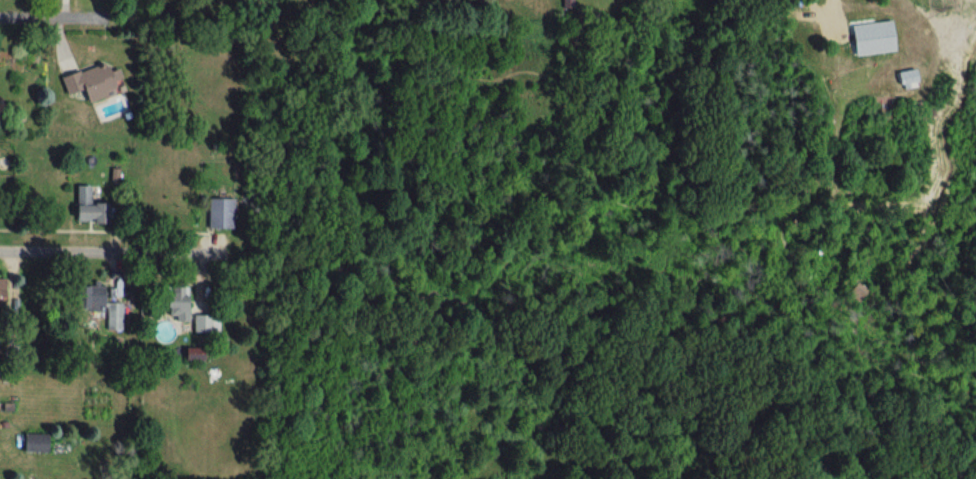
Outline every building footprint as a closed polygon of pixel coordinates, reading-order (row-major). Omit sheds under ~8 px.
[(572,9),(572,0),(563,0),(563,9),(572,9)] [(117,69),(106,72),(104,64),(59,77),(65,95),(81,90),(84,102),(123,91),(117,69)] [(73,187),(72,224),(106,224),(106,204),(87,204),(87,187),(73,187)] [(233,199),(207,199),(207,229),(233,229),(233,199)] [(105,330),(122,331),(122,303),(104,303),(104,286),(73,286),(73,311),(105,311),(105,330)] [(187,286),(162,286),(162,316),(173,316),(173,322),(187,322),(187,286)] [(210,333),(210,315),(191,315),(191,333),(210,333)] [(201,361),(201,349),(182,349),(182,361),(201,361)] [(47,433),(21,433),(21,452),(47,452),(47,433)]
